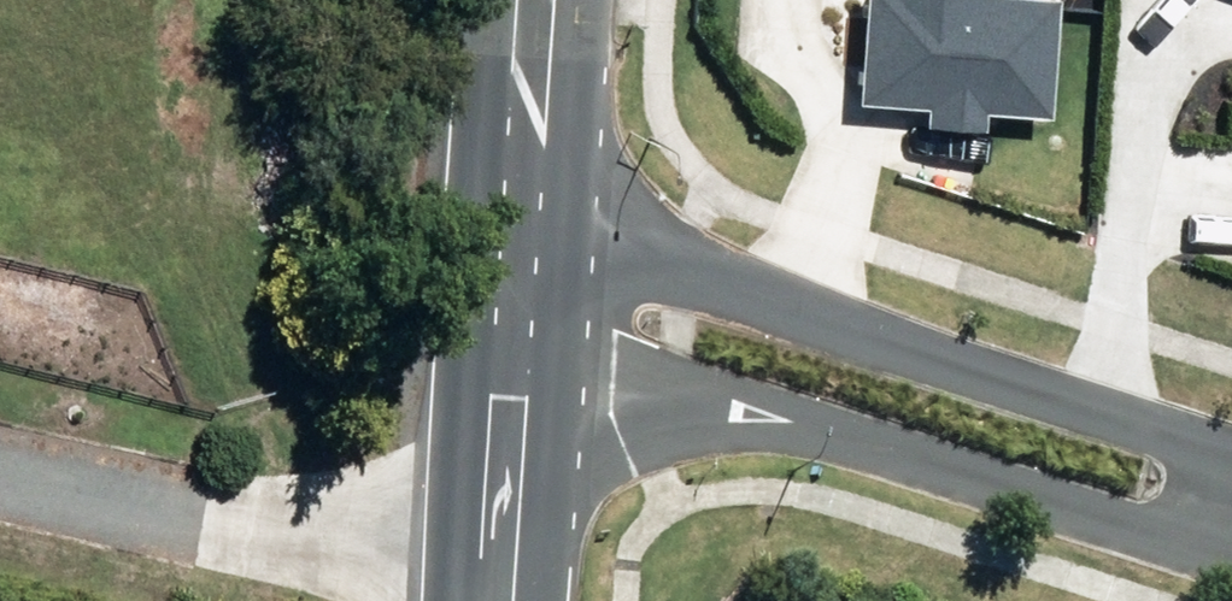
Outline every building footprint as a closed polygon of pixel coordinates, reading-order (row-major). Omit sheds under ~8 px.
[(1054,120),(1062,3),(1025,0),(869,0),(861,107),(932,112),(931,127),(989,131),(990,115),(1054,120)]
